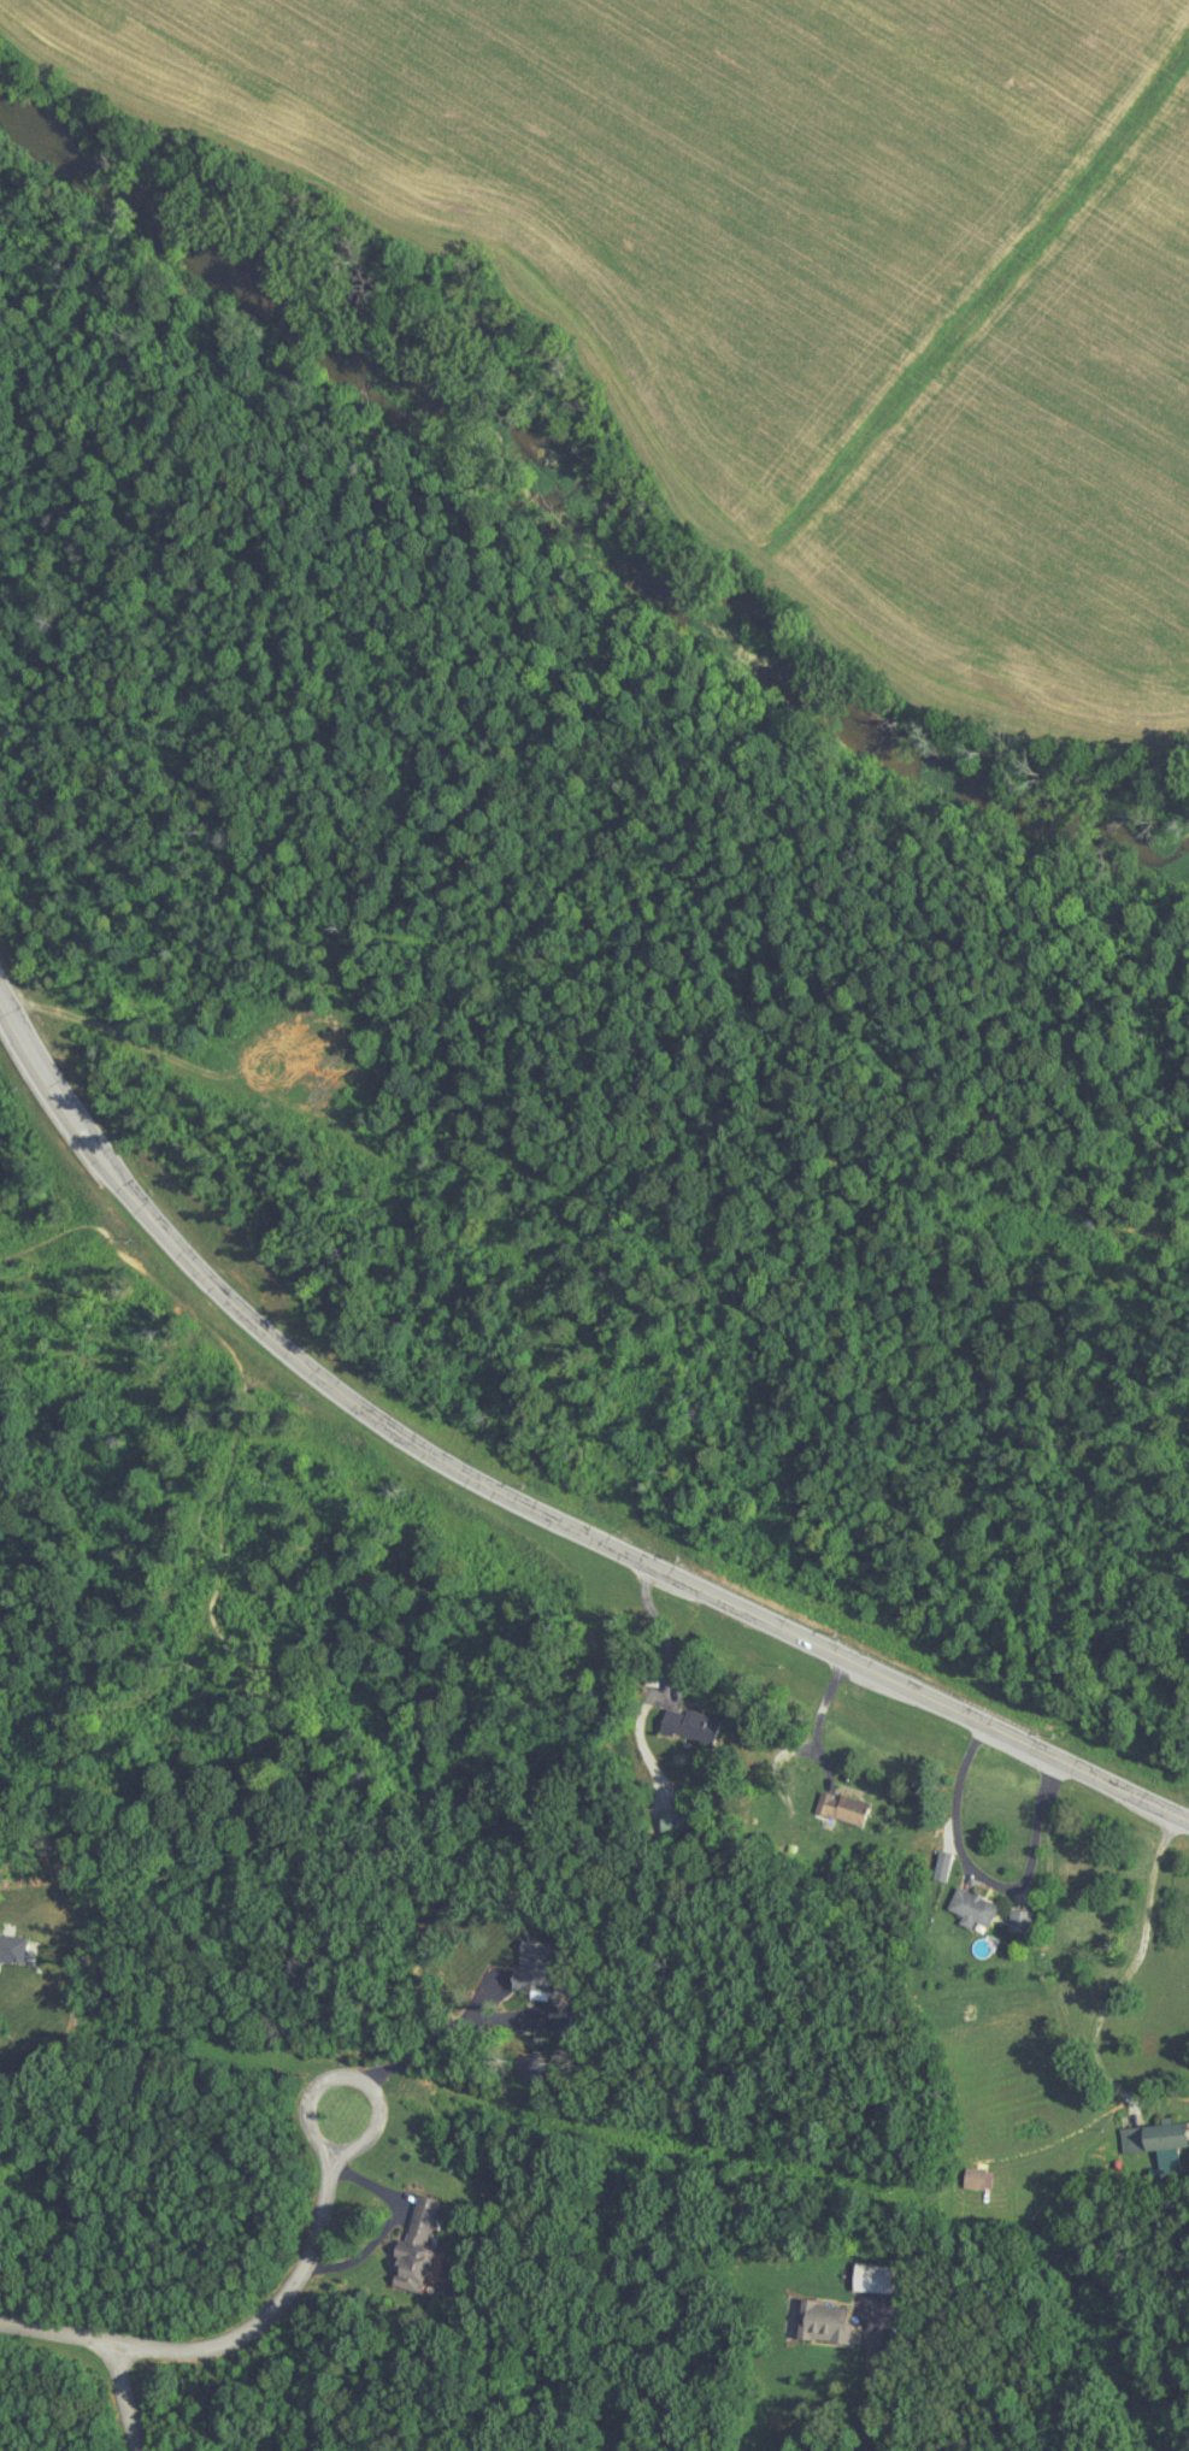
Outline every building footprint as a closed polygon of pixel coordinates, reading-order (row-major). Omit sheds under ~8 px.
[(719,1719),(665,1704),(658,1730),(712,1745),(719,1719)] [(868,1801),(819,1791),(814,1815),(863,1825),(868,1801)] [(946,1911),(961,1915),(959,1922),(988,1931),(998,1903),(954,1888),(946,1911)] [(1028,1932),(1028,1910),(1008,1910),(1008,1932),(1028,1932)] [(1119,2127),(1121,2153),(1188,2146),(1186,2120),(1119,2127)] [(983,2189),(984,2169),(963,2169),(962,2189),(983,2189)] [(404,2241),(399,2240),(390,2274),(418,2281),(440,2199),(416,2193),(404,2241)] [(886,2262),(852,2262),(852,2289),(886,2289),(886,2262)] [(847,2342),(851,2303),(798,2298),(794,2336),(847,2342)]
